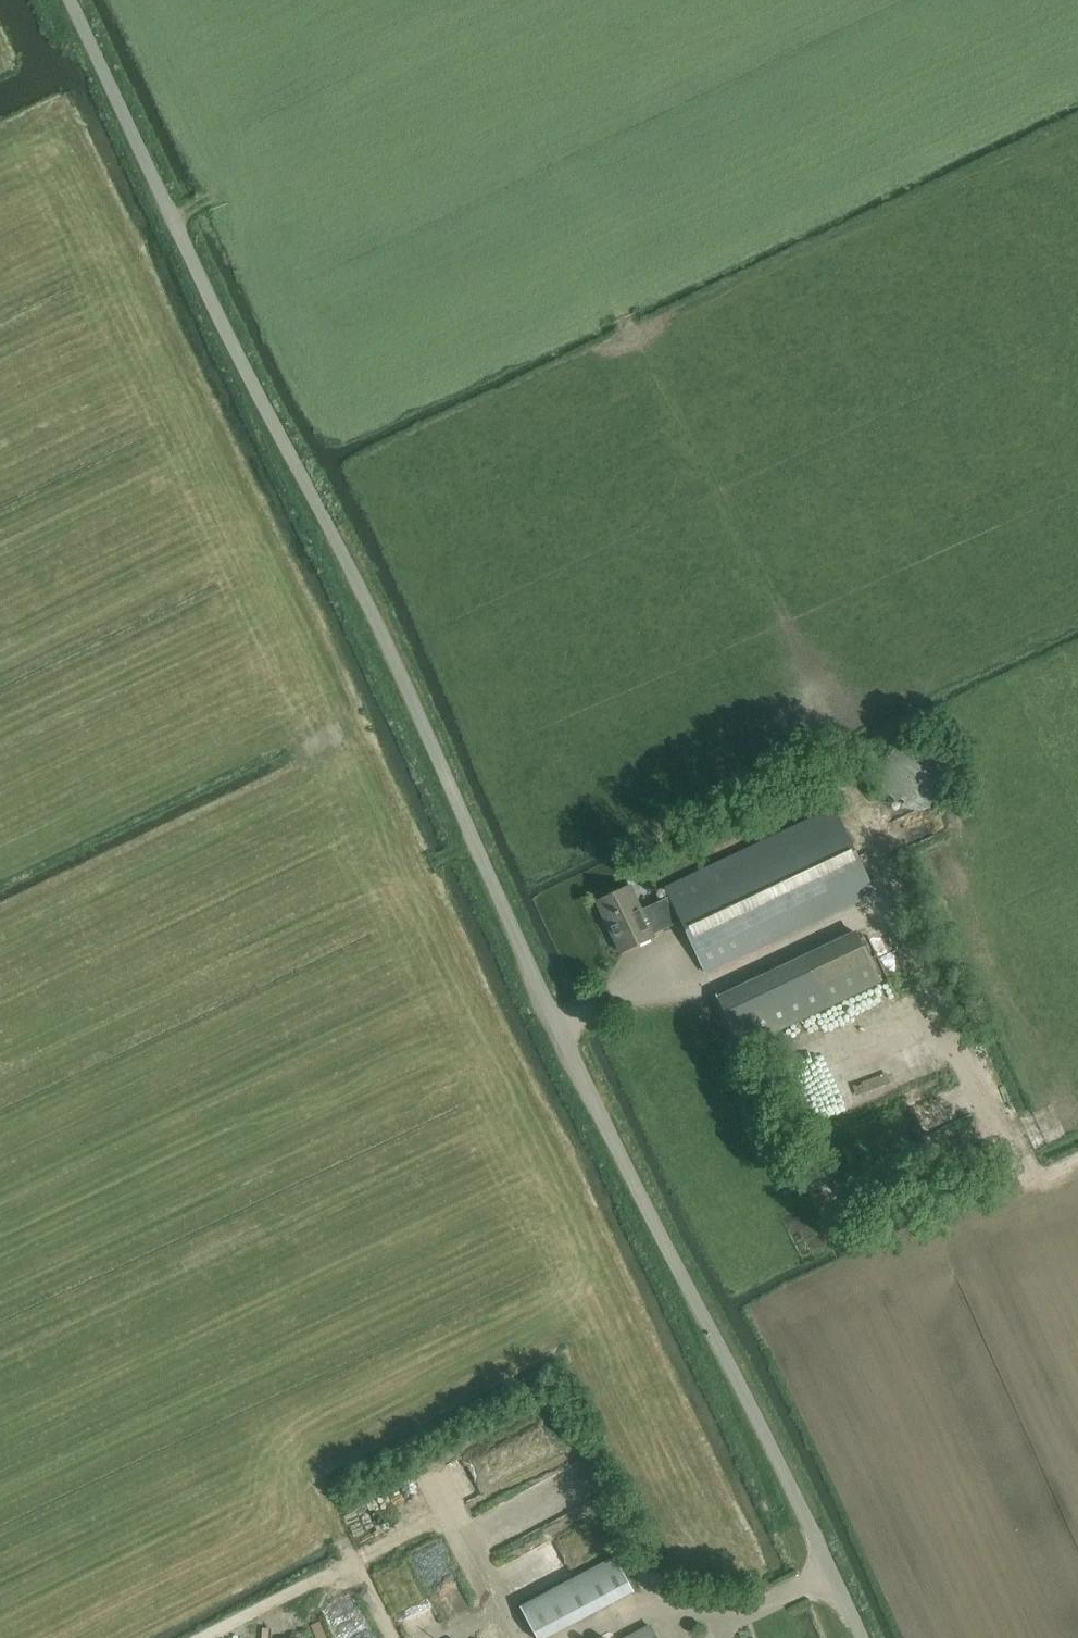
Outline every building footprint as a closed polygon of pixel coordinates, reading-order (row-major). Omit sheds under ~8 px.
[(947,780),(922,749),(894,772),(919,803),(947,780)] [(874,894),(834,809),(665,889),(669,898),(641,911),(629,887),(597,902),(621,953),(653,937),(652,935),(681,922),(705,973),(874,894)] [(892,919),(881,924),(896,962),(907,958),(892,919)] [(856,936),(806,960),(718,1001),(741,1048),(879,983),(856,936)] [(564,1413),(528,1424),(535,1447),(571,1436),(564,1413)] [(422,1543),(446,1596),(471,1585),(447,1532),(422,1543)] [(632,1594),(614,1559),(522,1608),(538,1637),(548,1637),(632,1594)] [(350,1624),(372,1607),(359,1590),(337,1606),(350,1624)] [(649,1626),(627,1637),(655,1637),(649,1626)]
